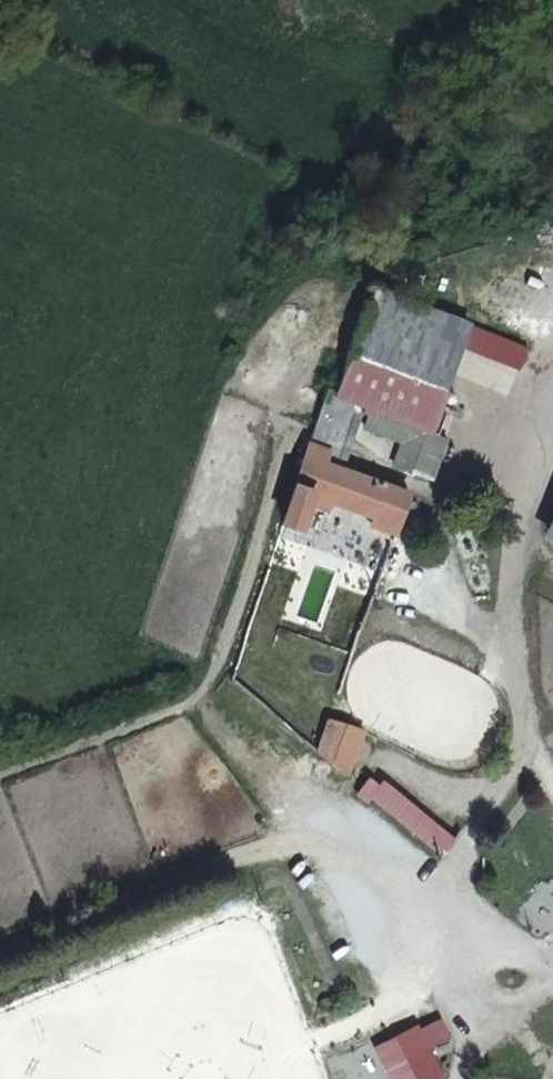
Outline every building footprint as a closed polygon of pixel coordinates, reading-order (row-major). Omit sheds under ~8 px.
[(452,345),(462,312),(365,279),(344,342),(349,344),(401,361),(411,330),(452,345)] [(430,417),(452,345),(411,330),(401,361),(349,344),(334,385),(323,382),(281,516),(301,522),(309,499),(314,485),(328,489),(376,506),(400,514),(410,485),(378,474),(378,472),(332,456),(347,410),(408,431),(401,454),(417,460),(430,417)] [(430,417),(417,460),(426,463),(439,420),(430,417)] [(322,504),(328,489),(314,485),(309,499),(322,504)] [(372,518),(397,526),(400,514),(376,506),(372,518)] [(329,745),(362,771),(376,721),(342,702),(329,745)] [(371,1043),(389,1078),(447,1078),(450,1077),(437,1054),(460,1044),(441,1009),(371,1043)]
